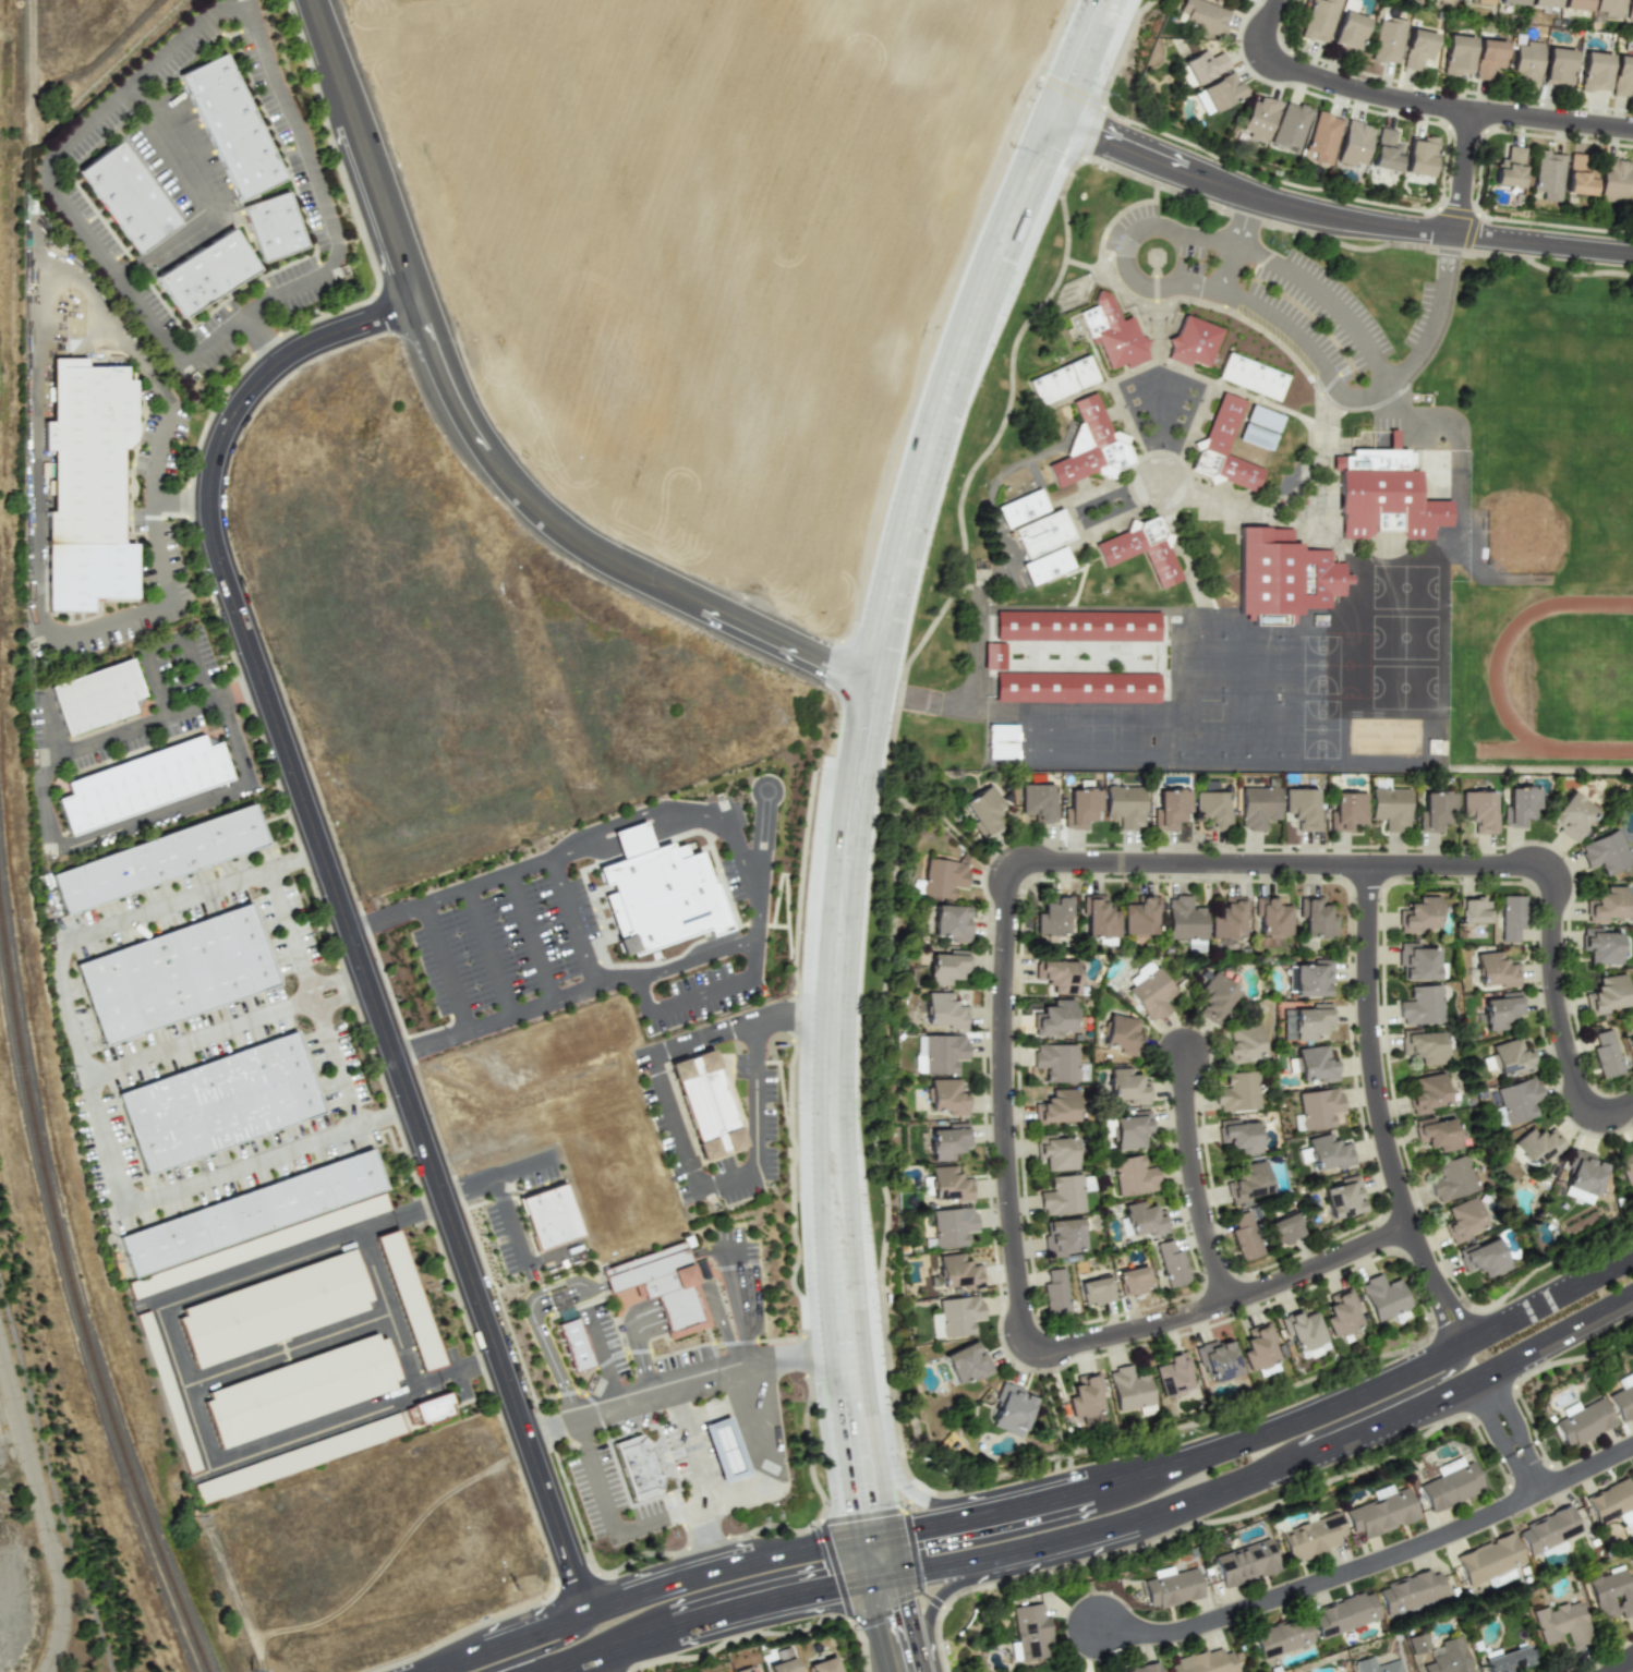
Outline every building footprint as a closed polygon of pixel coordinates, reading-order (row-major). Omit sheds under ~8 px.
[(1230,12),(1199,0),(1183,0),(1178,12),(1186,14),(1183,22),(1220,36),(1230,12)] [(1321,0),(1310,0),(1299,37),(1326,44),(1339,0),(1321,0)] [(1562,9),(1589,10),(1590,0),(1563,0),(1562,9)] [(1593,15),(1619,18),(1621,0),(1595,0),(1593,15)] [(1356,52),(1366,18),(1340,10),(1330,45),(1356,52)] [(1398,62),(1404,19),(1377,16),(1371,59),(1398,62)] [(1431,60),(1434,33),(1406,30),(1402,68),(1418,70),(1420,58),(1431,60)] [(1442,75),(1456,76),(1457,70),(1470,71),(1471,37),(1444,35),(1442,75)] [(1504,43),(1478,39),(1472,77),(1498,81),(1504,43)] [(1514,45),(1510,83),(1536,86),(1541,43),(1524,41),(1523,45),(1514,45)] [(1541,83),(1568,87),(1573,51),(1546,47),(1541,83)] [(1208,57),(1205,51),(1182,60),(1192,84),(1229,70),(1222,52),(1208,57)] [(1610,55),(1583,51),(1578,89),(1605,92),(1610,55)] [(1632,82),(1632,57),(1613,56),(1611,96),(1628,97),(1628,81),(1632,82)] [(223,59),(283,179),(244,197),(185,77),(223,59)] [(1205,116),(1244,95),(1232,72),(1193,92),(1205,116)] [(1264,142),(1278,103),(1254,94),(1241,134),(1264,142)] [(1268,144),(1294,153),(1310,110),(1284,100),(1268,144)] [(1340,118),(1314,112),(1306,151),(1314,153),(1312,162),(1330,166),(1340,118)] [(1361,168),(1373,127),(1346,120),(1334,160),(1361,168)] [(1370,167),(1395,172),(1400,147),(1392,145),(1395,131),(1378,127),(1370,167)] [(1408,136),(1402,172),(1430,177),(1436,141),(1408,136)] [(121,143),(179,221),(141,249),(83,171),(121,143)] [(1524,148),(1507,146),(1506,160),(1496,159),(1493,185),(1520,188),(1524,148)] [(1564,154),(1536,151),(1532,191),(1541,192),(1541,200),(1559,202),(1564,154)] [(1594,173),(1584,172),(1586,155),(1569,153),(1564,193),(1591,196),(1594,173)] [(1614,197),(1625,198),(1627,160),(1600,159),(1598,201),(1614,202),(1614,197)] [(288,196),(305,246),(266,259),(249,209),(288,196)] [(160,278),(234,230),(261,270),(185,318),(160,278)] [(1106,370),(1123,363),(1125,368),(1149,359),(1141,338),(1138,339),(1129,316),(1118,320),(1105,290),(1090,296),(1094,306),(1068,317),(1076,338),(1091,332),(1106,370)] [(1220,328),(1181,314),(1165,359),(1188,367),(1189,362),(1206,368),(1220,328)] [(1215,379),(1276,401),(1286,375),(1225,352),(1215,379)] [(1098,382),(1087,355),(1026,379),(1036,406),(1098,382)] [(50,546),(50,512),(58,513),(57,459),(48,459),(48,426),(56,426),(55,362),(89,362),(89,369),(132,369),(132,383),(140,383),(138,440),(128,451),(128,546),(50,546)] [(1055,487),(1094,472),(1112,478),(1114,471),(1132,464),(1125,446),(1128,437),(1109,430),(1094,392),(1071,401),(1077,419),(1065,457),(1046,465),(1055,487)] [(1242,400),(1217,392),(1191,470),(1255,491),(1262,468),(1224,456),(1242,400)] [(1276,433),(1282,416),(1251,404),(1244,421),(1276,433)] [(1405,449),(1349,449),(1349,456),(1331,456),(1332,470),(1338,470),(1339,539),(1371,539),(1371,532),(1400,532),(1400,539),(1431,539),(1431,526),(1449,526),(1449,500),(1417,500),(1417,470),(1405,471),(1405,449)] [(1004,529),(1048,511),(1039,489),(995,507),(1004,529)] [(1024,560),(1073,539),(1059,508),(1011,528),(1024,560)] [(1092,541),(1102,567),(1142,552),(1157,589),(1181,580),(1164,535),(1163,535),(1156,516),(1092,541)] [(1237,614),(1252,614),(1252,625),(1296,625),(1296,608),(1329,608),(1329,596),(1343,596),(1343,584),(1350,584),(1350,575),(1343,575),(1343,563),(1329,562),(1329,550),(1299,550),(1299,543),(1291,543),(1291,528),(1238,527),(1237,614)] [(1020,563),(1028,585),(1072,569),(1064,547),(1020,563)] [(1159,612),(994,611),(994,640),(1158,642),(1159,612)] [(1003,670),(1004,643),(984,643),(983,669),(1003,670)] [(51,691),(134,662),(147,700),(136,703),(140,712),(69,737),(51,691)] [(1158,703),(1158,674),(994,672),(994,701),(1158,703)] [(987,759),(1016,759),(1017,725),(988,724),(987,759)] [(72,797),(70,789),(204,737),(209,749),(219,744),(232,779),(74,839),(59,801),(72,797)] [(960,803),(983,838),(1001,827),(993,815),(1004,808),(989,784),(960,803)] [(1056,822),(1056,784),(1020,784),(1020,814),(1033,814),(1033,823),(1056,822)] [(1118,829),(1142,829),(1143,786),(1105,786),(1104,818),(1119,818),(1118,829)] [(1279,787),(1241,786),(1240,830),(1264,830),(1264,820),(1277,820),(1279,787)] [(1538,809),(1538,787),(1507,788),(1507,805),(1502,805),(1502,828),(1525,827),(1525,819),(1532,819),(1532,809),(1538,809)] [(1317,788),(1283,789),(1284,814),(1294,813),(1294,831),(1318,830),(1317,788)] [(1408,789),(1370,788),(1370,820),(1384,820),(1383,832),(1407,832),(1408,789)] [(1100,811),(1100,789),(1069,789),(1069,807),(1064,807),(1064,829),(1086,829),(1086,821),(1093,821),(1093,811),(1100,811)] [(1175,830),(1175,822),(1183,822),(1183,812),(1189,812),(1189,790),(1158,789),(1157,808),(1153,808),(1153,830),(1175,830)] [(1230,823),(1230,810),(1225,810),(1226,792),(1194,791),(1194,821),(1207,821),(1207,830),(1221,831),(1221,823),(1230,823)] [(1495,792),(1461,791),(1461,814),(1471,814),(1471,834),(1494,834),(1495,792)] [(1546,820),(1574,843),(1598,814),(1569,791),(1546,820)] [(1418,832),(1440,833),(1441,824),(1448,824),(1448,814),(1454,814),(1454,793),(1423,792),(1422,811),(1419,811),(1418,832)] [(1365,793),(1333,793),(1333,810),(1328,810),(1328,831),(1350,831),(1350,824),(1365,824),(1365,793)] [(49,871),(62,912),(266,848),(253,806),(49,871)] [(619,954),(590,844),(656,820),(706,849),(736,933),(619,954)] [(1603,876),(1631,864),(1617,829),(1577,846),(1586,869),(1598,864),(1603,876)] [(968,865),(927,857),(920,895),(951,900),(954,886),(964,888),(968,865)] [(1625,887),(1604,886),(1604,893),(1594,893),(1594,900),(1586,900),(1585,923),(1606,923),(1607,918),(1624,918),(1625,887)] [(1117,909),(1105,909),(1104,895),(1083,895),(1084,937),(1118,936),(1117,909)] [(1066,936),(1066,917),(1071,917),(1071,897),(1051,896),(1051,903),(1042,902),(1041,914),(1035,913),(1034,935),(1066,936)] [(1157,896),(1136,896),(1136,904),(1123,904),(1122,934),(1157,934),(1157,896)] [(1167,896),(1166,939),(1204,939),(1205,908),(1191,908),(1191,897),(1167,896)] [(1209,939),(1244,938),(1243,896),(1221,896),(1221,914),(1209,915),(1209,939)] [(1399,933),(1420,933),(1420,928),(1438,928),(1438,896),(1417,897),(1417,903),(1406,903),(1406,910),(1398,910),(1399,933)] [(1524,896),(1501,896),(1501,942),(1518,942),(1518,929),(1525,929),(1524,896)] [(1290,906),(1274,906),(1274,897),(1254,897),(1254,918),(1258,918),(1258,935),(1290,935),(1290,906)] [(1298,919),(1304,919),(1303,936),(1335,937),(1335,915),(1328,915),(1328,905),(1321,905),(1321,898),(1299,898),(1298,919)] [(1489,924),(1489,898),(1458,898),(1458,923),(1489,924)] [(969,906),(933,905),(932,940),(968,941),(969,906)] [(74,958),(99,1041),(276,989),(252,906),(74,958)] [(1619,933),(1601,933),(1601,928),(1581,928),(1581,950),(1588,951),(1588,964),(1619,964),(1619,933)] [(1418,943),(1399,943),(1399,980),(1436,981),(1436,948),(1418,948),(1418,943)] [(928,985),(949,986),(950,979),(960,980),(960,971),(967,971),(968,951),(950,950),(949,954),(929,954),(928,985)] [(1475,953),(1477,987),(1519,985),(1518,963),(1503,964),(1503,952),(1475,953)] [(1288,965),(1289,997),(1328,996),(1328,983),(1332,983),(1332,959),(1313,960),(1313,965),(1288,965)] [(1051,993),(1076,994),(1077,962),(1034,961),(1034,982),(1051,982),(1051,993)] [(1174,993),(1151,962),(1121,985),(1151,1024),(1170,1010),(1163,1000),(1174,993)] [(1197,1013),(1215,1025),(1237,989),(1211,972),(1194,998),(1203,1003),(1197,1013)] [(1596,978),(1598,992),(1584,994),(1587,1013),(1629,1007),(1624,974),(1596,978)] [(1399,1002),(1400,1025),(1442,1024),(1441,985),(1409,986),(1409,1001),(1399,1002)] [(953,992),(925,993),(926,1027),(968,1026),(967,1006),(954,1006),(953,992)] [(1483,1000),(1485,1029),(1516,1028),(1515,1015),(1521,1014),(1520,992),(1500,993),(1500,999),(1483,1000)] [(1033,1036),(1061,1036),(1061,1031),(1073,1030),(1072,999),(1051,1000),(1052,1006),(1041,1006),(1041,1013),(1033,1013),(1033,1036)] [(1332,1003),(1311,1004),(1312,1009),(1283,1010),(1284,1041),(1314,1040),(1314,1034),(1325,1033),(1325,1026),(1333,1026),(1332,1003)] [(1141,1037),(1134,1035),(1137,1019),(1108,1014),(1102,1045),(1119,1049),(1118,1053),(1137,1057),(1141,1037)] [(1262,1054),(1258,1023),(1228,1028),(1230,1044),(1225,1045),(1228,1065),(1247,1062),(1246,1056),(1262,1054)] [(1592,1034),(1596,1046),(1591,1048),(1601,1079),(1623,1072),(1609,1029),(1592,1034)] [(1420,1065),(1443,1064),(1442,1031),(1400,1032),(1401,1055),(1419,1055),(1420,1065)] [(321,1117),(297,1035),(117,1088),(141,1171),(321,1117)] [(916,1036),(916,1073),(955,1073),(955,1059),(966,1059),(966,1036),(916,1036)] [(1536,1070),(1530,1050),(1522,1052),(1517,1037),(1489,1046),(1499,1077),(1516,1072),(1517,1076),(1536,1070)] [(1075,1044),(1033,1045),(1034,1068),(1045,1068),(1045,1082),(1076,1082),(1075,1044)] [(1296,1049),(1300,1081),(1317,1079),(1318,1083),(1337,1080),(1335,1060),(1328,1060),(1326,1045),(1296,1049)] [(669,1062),(716,1050),(748,1150),(702,1165),(669,1062)] [(1108,1068),(1109,1103),(1147,1102),(1147,1086),(1140,1086),(1140,1074),(1129,1074),(1129,1068),(1108,1068)] [(1216,1111),(1259,1110),(1257,1072),(1225,1073),(1226,1088),(1216,1088),(1216,1111)] [(1412,1116),(1432,1112),(1432,1107),(1448,1104),(1442,1073),(1412,1078),(1415,1092),(1407,1093),(1412,1116)] [(1495,1088),(1505,1125),(1536,1116),(1531,1101),(1542,1098),(1536,1077),(1495,1088)] [(959,1080),(929,1079),(929,1111),(948,1112),(948,1114),(967,1115),(968,1095),(959,1094),(959,1080)] [(1333,1127),(1332,1113),(1342,1112),(1339,1088),(1298,1092),(1302,1130),(1333,1127)] [(1075,1089),(1051,1089),(1051,1101),(1034,1102),(1034,1123),(1076,1122),(1075,1089)] [(1144,1147),(1143,1133),(1150,1133),(1150,1110),(1130,1111),(1130,1117),(1112,1117),(1113,1148),(1144,1147)] [(1458,1149),(1453,1118),(1435,1121),(1434,1117),(1414,1120),(1417,1140),(1425,1139),(1426,1148),(1437,1146),(1438,1152),(1458,1149)] [(1239,1154),(1259,1154),(1258,1120),(1218,1121),(1219,1143),(1229,1143),(1229,1148),(1239,1148),(1239,1154)] [(952,1160),(952,1153),(962,1153),(962,1146),(969,1145),(969,1123),(946,1124),(947,1129),(930,1130),(931,1161),(952,1160)] [(1531,1168),(1562,1143),(1548,1127),(1536,1137),(1529,1128),(1510,1143),(1531,1168)] [(1306,1138),(1313,1171),(1353,1163),(1348,1140),(1331,1143),(1328,1134),(1306,1138)] [(1075,1169),(1074,1137),(1035,1139),(1036,1158),(1044,1158),(1045,1171),(1075,1169)] [(1626,1145),(1629,1156),(1616,1161),(1625,1186),(1632,1184),(1632,1142),(1626,1145)] [(1606,1162),(1574,1150),(1561,1185),(1593,1197),(1606,1162)] [(1476,1191),(1465,1154),(1434,1164),(1438,1178),(1429,1181),(1436,1203),(1476,1191)] [(118,1229),(130,1271),(385,1197),(373,1155),(118,1229)] [(1112,1158),(1116,1196),(1159,1191),(1156,1166),(1144,1168),(1142,1155),(1112,1158)] [(1244,1164),(1246,1176),(1225,1180),(1230,1207),(1249,1203),(1248,1197),(1270,1193),(1264,1160),(1244,1164)] [(930,1167),(931,1201),(973,1199),(972,1178),(958,1178),(958,1166),(930,1167)] [(1340,1184),(1322,1188),(1330,1220),(1365,1211),(1356,1174),(1338,1179),(1340,1184)] [(1040,1192),(1041,1215),(1083,1213),(1081,1175),(1049,1176),(1050,1191),(1040,1192)] [(580,1235),(563,1183),(519,1197),(536,1250),(580,1235)] [(1591,1196),(1563,1189),(1562,1196),(1590,1203),(1591,1196)] [(1446,1208),(1451,1221),(1443,1224),(1452,1245),(1470,1237),(1469,1233),(1485,1226),(1472,1197),(1446,1208)] [(131,1286),(385,1198),(390,1213),(136,1301),(131,1286)] [(1122,1205),(1129,1236),(1147,1232),(1148,1236),(1168,1232),(1163,1209),(1155,1211),(1154,1204),(1144,1207),(1143,1201),(1122,1205)] [(932,1210),(934,1248),(966,1246),(965,1232),(975,1231),(974,1208),(932,1210)] [(1231,1230),(1240,1261),(1262,1255),(1249,1211),(1231,1216),(1235,1228),(1231,1230)] [(1275,1246),(1304,1236),(1295,1213),(1267,1222),(1275,1246)] [(1045,1257),(1066,1256),(1065,1252),(1082,1251),(1081,1219),(1044,1220),(1045,1257)] [(379,1240),(399,1233),(447,1367),(426,1374),(379,1240)] [(1457,1252),(1464,1272),(1478,1267),(1482,1278),(1508,1268),(1496,1237),(1457,1252)] [(1156,1243),(1167,1288),(1189,1283),(1181,1250),(1175,1251),(1172,1239),(1156,1243)] [(708,1327),(684,1243),(601,1267),(608,1292),(639,1283),(643,1299),(655,1295),(668,1339),(708,1327)] [(980,1263),(963,1264),(962,1253),(938,1255),(940,1289),(981,1287),(980,1263)] [(181,1318),(356,1255),(375,1307),(199,1370),(181,1318)] [(1120,1294),(1150,1291),(1147,1266),(1118,1270),(1120,1294)] [(1046,1270),(1048,1283),(1042,1284),(1047,1317),(1070,1314),(1063,1268),(1046,1270)] [(1409,1308),(1397,1278),(1383,1284),(1380,1275),(1358,1283),(1373,1322),(1409,1308)] [(1078,1282),(1083,1306),(1113,1300),(1109,1276),(1078,1282)] [(1323,1318),(1331,1337),(1362,1324),(1347,1288),(1328,1296),(1331,1303),(1324,1306),(1328,1316),(1323,1318)] [(973,1335),(972,1319),(982,1319),(981,1296),(939,1299),(941,1337),(973,1335)] [(1314,1312),(1299,1317),(1297,1311),(1278,1318),(1284,1337),(1289,1335),(1295,1353),(1325,1342),(1314,1312)] [(140,1321),(153,1317),(205,1470),(192,1475),(140,1321)] [(556,1324),(571,1373),(592,1366),(576,1318),(556,1324)] [(1280,1369),(1264,1323),(1245,1330),(1248,1337),(1242,1340),(1245,1350),(1240,1352),(1247,1372),(1255,1369),(1258,1377),(1280,1369)] [(208,1398),(384,1337),(401,1385),(223,1451),(208,1398)] [(1206,1384),(1239,1373),(1227,1337),(1194,1348),(1206,1384)] [(943,1355),(956,1387),(992,1372),(983,1350),(978,1352),(974,1342),(943,1355)] [(1160,1397),(1193,1389),(1183,1354),(1151,1363),(1160,1397)] [(1152,1404),(1145,1373),(1131,1376),(1129,1366),(1106,1370),(1115,1412),(1152,1404)] [(1619,1421),(1632,1415),(1632,1371),(1615,1379),(1620,1389),(1607,1395),(1619,1421)] [(1100,1392),(1098,1373),(1075,1375),(1076,1384),(1070,1385),(1071,1396),(1066,1397),(1069,1417),(1080,1416),(1081,1425),(1101,1423),(1097,1392),(1100,1392)] [(987,1426),(1020,1436),(1033,1394),(1000,1384),(987,1426)] [(1615,1425),(1602,1398),(1552,1421),(1565,1449),(1615,1425)] [(431,1431),(425,1415),(424,1411),(446,1404),(452,1425),(431,1431)] [(431,1431),(416,1437),(410,1420),(425,1415),(431,1431)] [(720,1483),(746,1475),(728,1416),(701,1425),(720,1483)] [(408,1435),(204,1510),(196,1491),(401,1417),(408,1435)] [(615,1449),(636,1507),(662,1495),(667,1481),(658,1479),(649,1456),(654,1450),(642,1440),(615,1449)] [(1434,1467),(1438,1476),(1418,1485),(1429,1511),(1482,1490),(1471,1461),(1463,1464),(1460,1457),(1434,1467)] [(1596,1524),(1632,1508),(1632,1475),(1583,1497),(1596,1524)] [(1418,1519),(1406,1486),(1391,1491),(1389,1485),(1370,1491),(1373,1500),(1343,1511),(1351,1534),(1359,1531),(1362,1538),(1418,1519)] [(1580,1532),(1568,1505),(1516,1529),(1528,1556),(1580,1532)] [(1278,1530),(1287,1562),(1339,1546),(1337,1537),(1344,1535),(1338,1513),(1278,1530)] [(1465,1585),(1524,1564),(1512,1533),(1454,1555),(1465,1585)] [(1211,1555),(1221,1587),(1277,1570),(1267,1539),(1211,1555)] [(1201,1597),(1194,1568),(1140,1580),(1147,1609),(1201,1597)] [(1601,1621),(1618,1614),(1620,1619),(1632,1614),(1632,1597),(1622,1568),(1586,1581),(1601,1621)] [(1437,1572),(1429,1575),(1427,1569),(1375,1588),(1385,1617),(1446,1595),(1437,1572)] [(1378,1620),(1370,1591),(1317,1607),(1319,1614),(1310,1617),(1317,1638),(1378,1620)] [(1541,1644),(1567,1636),(1571,1651),(1593,1644),(1579,1600),(1548,1609),(1547,1606),(1531,1611),(1541,1644)] [(1017,1661),(1050,1656),(1043,1603),(1010,1607),(1017,1661)] [(1259,1660),(1311,1644),(1303,1615),(1250,1632),(1259,1660)] [(1431,1648),(1425,1632),(1407,1639),(1413,1654),(1431,1648)] [(1444,1656),(1421,1663),(1424,1671),(1471,1671),(1460,1635),(1440,1641),(1444,1656)] [(1511,1670),(1532,1664),(1526,1646),(1482,1660),(1486,1671),(1512,1671),(1511,1670)] [(1229,1651),(1220,1654),(1218,1648),(1204,1652),(1204,1651),(1167,1661),(1170,1671),(1235,1671),(1229,1651)] [(834,1656),(807,1665),(810,1671),(840,1671),(834,1656)] [(1399,1659),(1375,1666),(1372,1656),(1354,1661),(1357,1671),(1402,1671),(1399,1659)] [(770,1671),(798,1671),(793,1657),(767,1665),(770,1671)] [(1156,1663),(1112,1671),(1158,1671),(1156,1663)]
